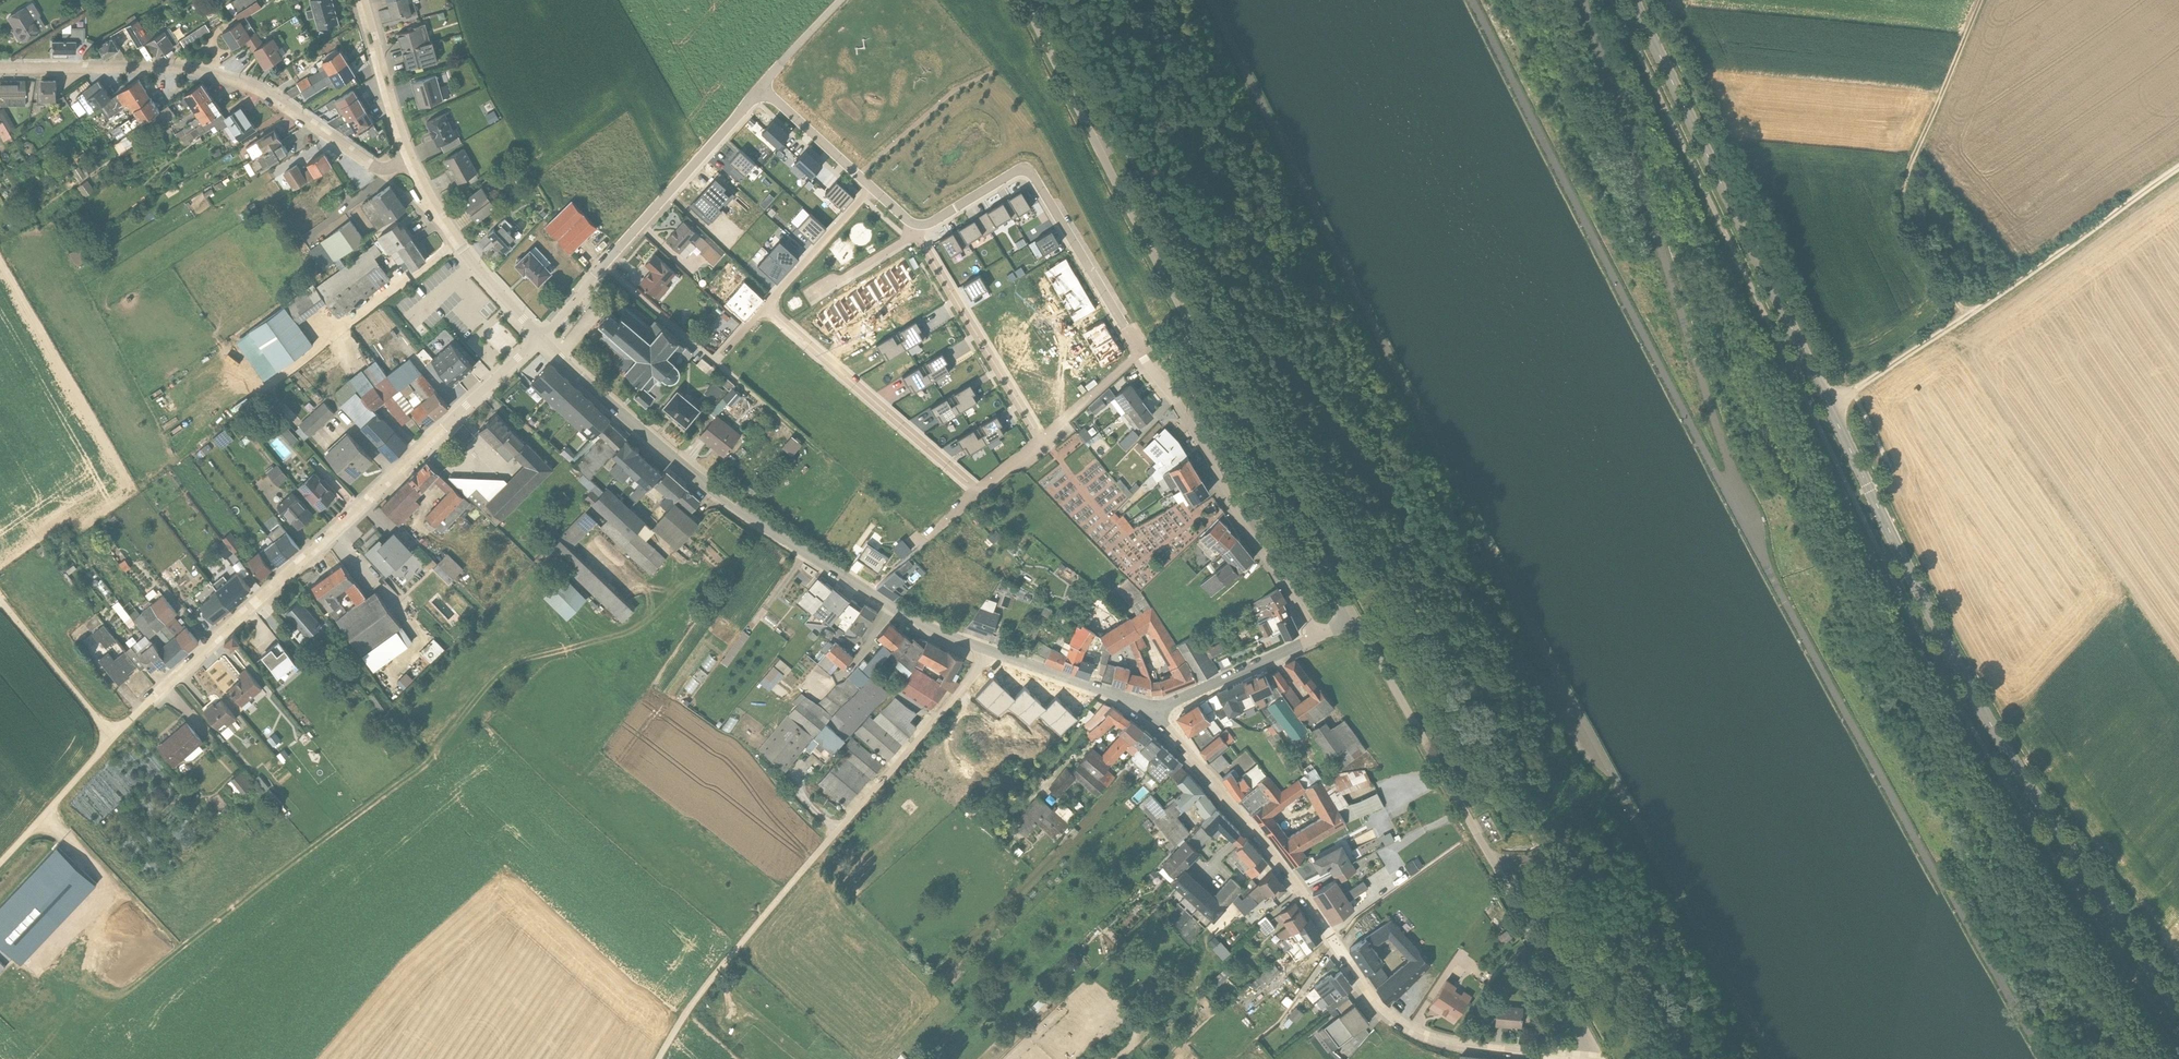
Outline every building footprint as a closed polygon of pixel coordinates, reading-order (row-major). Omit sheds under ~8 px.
[(32,0),(31,0),(8,15),(13,24),(10,26),(18,39),(21,37),(22,38),(43,24),(38,14),(39,11),(32,0)] [(227,1),(233,12),(252,0),(229,0),(227,1)] [(240,17),(261,4),(263,2),(262,0),(253,0),(236,11),(240,17)] [(313,5),(307,7),(309,15),(315,13),(319,25),(339,19),(334,0),(312,0),(313,5)] [(393,12),(402,10),(403,12),(418,8),(416,0),(390,0),(393,12)] [(131,20),(138,16),(135,11),(128,16),(131,20)] [(246,14),(223,29),(233,44),(246,36),(249,41),(260,34),(246,14)] [(97,43),(104,54),(120,45),(116,39),(130,30),(139,44),(151,36),(139,16),(138,16),(131,20),(111,32),(112,34),(97,43)] [(398,29),(403,46),(431,38),(426,20),(411,23),(412,26),(398,29)] [(51,37),(51,49),(74,48),(74,38),(83,38),(83,24),(70,25),(69,21),(61,26),(61,30),(61,37),(51,37)] [(186,43),(210,27),(206,21),(182,37),(186,43)] [(150,38),(149,41),(152,45),(154,45),(159,52),(180,38),(171,24),(150,38)] [(260,34),(249,41),(265,64),(284,53),(278,44),(280,43),(274,33),(264,39),(261,34),(260,34)] [(403,46),(408,65),(438,57),(433,38),(431,38),(403,46)] [(302,87),(348,58),(341,46),(324,56),(323,55),(317,59),(319,62),(318,63),(320,66),(308,73),(308,72),(297,79),(298,81),(286,88),(293,93),(302,87)] [(348,58),(302,87),(306,93),(328,80),(331,84),(356,70),(348,58)] [(293,60),(287,64),(293,73),(299,69),(293,60)] [(437,70),(412,78),(419,103),(444,95),(443,90),(441,82),(437,70)] [(144,117),(160,106),(139,75),(112,94),(100,103),(108,115),(130,100),(134,106),(135,106),(143,118),(144,117)] [(88,77),(78,84),(82,90),(84,89),(92,100),(85,105),(89,110),(100,103),(112,94),(104,83),(99,78),(92,83),(88,77)] [(24,102),(24,78),(0,78),(0,103),(24,102)] [(35,100),(43,101),(43,97),(56,97),(56,78),(40,78),(35,94),(35,100)] [(202,79),(181,94),(189,105),(191,104),(193,107),(196,106),(213,95),(202,79)] [(441,82),(443,90),(449,88),(446,80),(441,82)] [(366,106),(354,86),(336,96),(335,95),(327,100),(330,105),(336,102),(341,110),(329,118),(337,123),(366,106)] [(65,93),(57,97),(62,105),(70,100),(65,93)] [(222,107),(213,95),(196,106),(198,110),(196,111),(198,114),(196,114),(189,119),(190,121),(176,130),(178,134),(179,133),(222,107)] [(151,129),(177,112),(169,101),(160,106),(144,118),(151,129)] [(225,123),(235,138),(256,124),(242,103),(226,113),(222,107),(179,134),(184,140),(185,142),(186,141),(187,142),(189,141),(189,139),(191,138),(193,141),(198,138),(199,140),(204,137),(201,131),(212,124),(215,128),(218,126),(219,127),(225,123)] [(0,106),(0,115),(8,128),(14,125),(2,105),(0,106)] [(366,106),(337,123),(347,131),(356,125),(358,129),(374,119),(366,106)] [(446,108),(428,117),(439,141),(441,140),(459,131),(461,130),(457,122),(453,124),(446,108)] [(136,123),(130,114),(121,120),(121,119),(120,119),(120,120),(112,125),(118,135),(136,123)] [(790,129),(773,114),(762,127),(778,141),(790,129)] [(254,154),(282,136),(275,125),(274,125),(247,142),(254,154)] [(153,136),(157,143),(167,139),(163,131),(153,136)] [(441,140),(445,147),(462,137),(459,131),(441,140)] [(257,168),(289,148),(282,136),(245,160),(251,170),(256,167),(257,168)] [(220,143),(213,146),(215,152),(223,149),(220,143)] [(453,168),(459,178),(478,167),(465,143),(445,154),(451,164),(450,164),(452,168),(453,168)] [(741,144),(730,155),(745,168),(755,157),(741,144)] [(823,159),(806,144),(795,156),(811,171),(823,159)] [(86,148),(75,155),(79,160),(89,153),(86,148)] [(298,159),(284,167),(295,183),(332,160),(325,148),(308,159),(311,163),(303,167),(298,159)] [(821,163),(827,171),(832,166),(826,159),(821,163)] [(83,160),(74,166),(81,176),(90,169),(83,160)] [(175,170),(169,165),(163,172),(169,177),(175,170)] [(722,203),(735,189),(716,171),(703,186),(722,203)] [(847,183),(837,174),(825,187),(843,203),(856,189),(848,182),(847,183)] [(89,175),(79,182),(86,192),(96,185),(89,175)] [(407,203),(391,181),(362,200),(378,224),(407,203)] [(483,182),(463,196),(469,204),(470,204),(472,207),(471,207),(477,215),(497,200),(483,182)] [(212,189),(215,187),(213,183),(204,189),(207,192),(209,191),(212,194),(213,193),(213,192),(214,191),(212,189)] [(1021,184),(1002,196),(1012,213),(1031,201),(1021,184)] [(703,186),(690,200),(709,218),(722,203),(703,186)] [(546,219),(571,246),(597,221),(572,194),(546,219)] [(1002,196),(980,209),(991,226),(998,221),(997,219),(1011,211),(1012,213),(1002,196)] [(253,209),(260,205),(259,202),(259,201),(256,197),(248,201),(253,209)] [(244,214),(252,210),(248,204),(241,208),(244,214)] [(810,207),(797,221),(811,234),(813,232),(815,234),(826,221),(810,207)] [(959,222),(969,239),(968,237),(982,228),(983,230),(991,226),(980,209),(959,222)] [(494,222),(488,228),(497,236),(496,237),(495,238),(495,239),(495,240),(496,240),(496,241),(497,241),(497,242),(498,242),(499,242),(500,241),(501,241),(505,245),(507,247),(513,241),(509,236),(515,230),(510,224),(514,220),(506,211),(500,217),(502,219),(497,224),(494,222)] [(365,233),(351,214),(310,244),(324,262),(335,254),(340,250),(365,233)] [(705,233),(684,215),(667,234),(686,251),(697,239),(701,244),(700,246),(714,258),(722,249),(705,233)] [(12,222),(10,218),(2,223),(4,227),(12,222)] [(379,233),(376,236),(377,237),(383,246),(388,248),(390,247),(390,248),(412,232),(404,220),(401,222),(398,218),(379,232),(379,233)] [(950,251),(969,239),(959,222),(939,234),(950,251)] [(1052,225),(1035,235),(1043,248),(1060,238),(1052,225)] [(705,233),(722,249),(725,246),(708,230),(705,233)] [(412,232),(392,247),(399,258),(400,257),(405,263),(411,260),(413,263),(427,253),(412,232)] [(780,234),(769,246),(789,263),(799,251),(780,234)] [(92,240),(89,235),(71,247),(79,260),(87,255),(82,247),(92,240)] [(376,251),(383,246),(377,237),(346,259),(340,250),(335,254),(341,263),(317,281),(314,277),(246,327),(274,366),(315,337),(300,316),(327,296),(339,311),(392,272),(376,251)] [(533,270),(539,276),(552,264),(548,259),(551,255),(536,239),(533,243),(531,242),(522,251),(521,251),(520,251),(519,251),(518,251),(518,252),(517,252),(517,253),(516,254),(516,255),(516,256),(518,258),(531,272),(533,270)] [(789,263),(769,246),(758,258),(778,276),(789,263)] [(667,277),(676,266),(654,247),(646,257),(652,263),(641,276),(650,284),(649,284),(655,289),(656,289),(659,291),(669,279),(667,277)] [(1044,265),(1055,282),(1076,269),(1065,252),(1044,265)] [(897,285),(914,274),(903,256),(895,261),(896,264),(894,266),(892,263),(886,266),(897,285)] [(876,272),(869,277),(880,295),(897,285),(886,266),(879,270),(881,273),(878,275),(876,272)] [(980,268),(963,278),(971,292),(988,282),(980,268)] [(1086,285),(1076,269),(1055,282),(1065,298),(1086,285)] [(745,311),(764,290),(745,272),(726,294),(745,311)] [(863,305),(880,295),(869,277),(861,281),(863,284),(860,286),(858,283),(852,287),(863,305)] [(1086,285),(1065,298),(1070,307),(1075,315),(1096,302),(1086,285)] [(841,293),(835,297),(846,315),(863,305),(852,287),(844,291),(846,294),(843,296),(841,293)] [(829,326),(846,315),(835,297),(829,301),(831,303),(828,305),(826,302),(818,307),(829,326)] [(610,301),(601,311),(607,316),(606,316),(606,317),(605,318),(605,319),(605,320),(606,321),(607,322),(608,322),(602,328),(625,348),(619,355),(627,361),(626,363),(627,363),(628,362),(641,373),(640,374),(641,375),(642,374),(646,377),(644,380),(643,379),(635,389),(647,398),(654,390),(658,393),(665,384),(661,381),(663,379),(660,376),(662,376),(663,375),(664,374),(665,372),(665,370),(666,371),(669,372),(671,372),(675,371),(676,370),(678,369),(680,366),(681,363),(681,360),(679,355),(680,355),(681,354),(682,353),(683,351),(683,349),(683,348),(688,352),(693,345),(678,332),(679,331),(678,330),(678,331),(664,320),(665,319),(665,318),(664,319),(663,319),(656,313),(650,319),(626,299),(625,298),(624,298),(621,298),(620,299),(619,299),(619,300),(618,302),(618,304),(618,305),(619,306),(620,307),(621,307),(619,309),(610,301)] [(926,330),(916,313),(896,325),(906,342),(926,330)] [(1103,313),(1081,326),(1091,343),(1113,330),(1103,313)] [(906,342),(896,325),(876,337),(886,354),(906,342)] [(1113,330),(1091,343),(1102,360),(1123,347),(1113,330)] [(424,341),(418,347),(422,351),(421,351),(426,358),(432,353),(454,377),(474,359),(452,334),(434,351),(424,341)] [(952,362),(942,345),(922,357),(932,374),(952,362)] [(712,358),(703,350),(696,358),(706,366),(712,358)] [(417,386),(436,411),(449,400),(409,351),(388,368),(400,382),(408,376),(411,374),(419,384),(417,386)] [(393,387),(400,382),(388,368),(376,353),(364,363),(363,362),(337,383),(337,385),(340,396),(394,452),(409,438),(376,402),(384,396),(403,418),(413,411),(409,406),(393,387)] [(532,376),(545,390),(564,369),(550,357),(532,376)] [(932,374),(922,357),(902,369),(912,386),(932,374)] [(576,381),(564,369),(545,390),(557,401),(576,381)] [(729,383),(735,377),(727,370),(722,376),(729,383)] [(719,392),(725,380),(715,375),(709,386),(719,392)] [(400,382),(393,387),(409,406),(413,402),(426,418),(436,411),(408,376),(400,382)] [(950,388),(960,405),(980,393),(970,376),(950,388)] [(1123,408),(1142,393),(1130,378),(1115,389),(1109,381),(1088,400),(1090,402),(1086,405),(1088,408),(1092,405),(1095,408),(1107,399),(1106,398),(1110,394),(1121,409),(1123,408)] [(708,407),(714,412),(717,408),(724,400),(734,409),(738,404),(733,400),(738,394),(747,401),(751,396),(733,380),(708,407)] [(557,401),(568,412),(587,391),(576,381),(557,401)] [(664,399),(687,417),(701,400),(679,382),(664,399)] [(930,400),(940,417),(960,405),(950,388),(930,400)] [(579,422),(598,401),(587,391),(568,412),(579,422)] [(1142,393),(1123,408),(1134,422),(1153,408),(1142,393)] [(297,423),(305,432),(310,428),(311,429),(336,406),(325,394),(300,417),(301,418),(297,423)] [(598,426),(610,413),(598,401),(579,422),(591,432),(598,426)] [(514,447),(525,434),(513,422),(497,406),(480,423),(509,452),(514,447)] [(700,429),(724,448),(741,426),(717,408),(714,412),(700,429)] [(1007,425),(997,408),(977,420),(987,437),(1007,425)] [(521,410),(518,414),(529,423),(532,420),(524,412),(521,410)] [(476,426),(481,420),(471,412),(466,417),(476,426)] [(613,448),(627,433),(608,415),(598,426),(601,429),(574,457),(584,466),(590,472),(613,448)] [(464,417),(459,423),(471,433),(476,427),(464,417)] [(299,431),(287,418),(281,423),(294,436),(299,431)] [(216,429),(224,440),(236,431),(228,420),(216,429)] [(987,437),(977,420),(956,432),(967,449),(987,437)] [(1077,426),(1085,436),(1092,431),(1084,421),(1077,426)] [(1156,456),(1177,436),(1177,435),(1175,436),(1169,429),(1170,428),(1164,422),(1143,443),(1156,456)] [(1132,423),(1118,437),(1125,444),(1139,430),(1132,423)] [(352,473),(374,453),(348,425),(326,445),(352,473)] [(1092,431),(1085,436),(1088,441),(1102,431),(1098,426),(1092,431)] [(802,437),(792,429),(782,440),(792,448),(802,437)] [(477,479),(469,488),(497,517),(502,511),(503,513),(555,461),(526,433),(525,434),(514,447),(525,457),(508,474),(490,492),(477,479)] [(638,446),(639,444),(627,433),(613,448),(618,453),(609,464),(616,470),(638,446)] [(1162,468),(1187,452),(1177,436),(1156,456),(1147,465),(1150,469),(1151,468),(1155,475),(1163,470),(1162,468)] [(576,447),(567,438),(561,444),(570,453),(576,447)] [(616,470),(622,476),(631,465),(636,470),(647,459),(639,451),(642,449),(638,446),(616,470)] [(1103,452),(1099,455),(1107,464),(1111,462),(1103,452)] [(1182,484),(1200,473),(1187,452),(1162,468),(1163,470),(1170,481),(1177,476),(1182,484)] [(387,491),(381,497),(402,518),(411,509),(410,508),(421,496),(417,491),(428,479),(432,482),(438,475),(448,485),(426,508),(428,511),(425,514),(433,522),(436,518),(443,524),(461,506),(465,509),(474,499),(464,489),(463,490),(428,454),(417,465),(414,465),(412,468),(412,470),(404,477),(389,493),(387,491)] [(290,469),(278,456),(268,465),(280,478),(290,469)] [(642,475),(630,488),(637,495),(662,467),(658,463),(655,466),(647,459),(636,470),(642,475)] [(702,496),(667,463),(662,467),(653,478),(666,489),(660,496),(668,503),(653,522),(677,544),(701,518),(690,508),(702,496)] [(336,488),(315,465),(300,478),(321,501),(336,488)] [(604,484),(584,466),(579,472),(591,484),(586,490),(592,496),(604,484)] [(490,492),(508,474),(505,471),(449,469),(469,488),(477,479),(490,492)] [(1119,473),(1116,476),(1128,491),(1139,480),(1135,477),(1129,484),(1119,473)] [(1186,501),(1208,486),(1200,473),(1182,484),(1173,490),(1178,497),(1182,495),(1186,501)] [(747,477),(742,483),(761,496),(765,490),(747,477)] [(655,525),(647,517),(646,516),(646,515),(609,480),(604,484),(592,496),(608,512),(600,521),(651,569),(667,553),(647,534),(655,525)] [(314,507),(293,484),(279,497),(300,520),(314,507)] [(623,615),(634,603),(572,542),(598,515),(586,503),(547,542),(623,615)] [(1114,507),(1110,510),(1115,516),(1119,512),(1114,507)] [(1119,512),(1115,516),(1120,521),(1128,516),(1122,509),(1119,512)] [(1222,550),(1236,534),(1226,525),(1227,524),(1218,515),(1201,533),(1199,531),(1194,537),(1204,546),(1203,548),(1212,557),(1221,549),(1222,550)] [(1128,516),(1120,521),(1126,527),(1133,523),(1128,516)] [(1205,522),(1201,516),(1195,521),(1199,527),(1205,522)] [(282,517),(270,526),(275,532),(277,531),(290,547),(300,539),(282,517)] [(243,538),(232,524),(224,530),(226,533),(235,544),(243,538)] [(382,531),(368,544),(389,566),(413,543),(395,524),(385,534),(382,531)] [(290,547),(277,531),(261,543),(274,560),(290,547)] [(226,533),(218,539),(227,550),(235,544),(226,533)] [(1238,568),(1253,556),(1236,534),(1222,550),(1221,549),(1212,557),(1206,562),(1206,563),(1212,571),(1229,557),(1238,568)] [(867,538),(856,553),(878,568),(889,553),(867,538)] [(274,560),(260,543),(249,551),(263,569),(268,565),(273,560),(274,560)] [(464,560),(448,544),(439,554),(455,570),(464,560)] [(314,577),(364,646),(402,618),(376,582),(368,589),(344,555),(314,577)] [(455,570),(439,555),(434,561),(450,575),(455,570)] [(906,557),(899,563),(903,568),(910,562),(906,557)] [(1238,570),(1238,568),(1229,557),(1212,571),(1200,581),(1210,592),(1238,570)] [(148,580),(132,558),(127,563),(143,584),(148,580)] [(172,569),(166,562),(160,567),(166,574),(172,569)] [(893,595),(901,587),(903,589),(909,582),(902,576),(904,574),(895,566),(899,563),(898,563),(884,575),(877,584),(893,594),(893,595)] [(1212,571),(1206,563),(1185,581),(1190,588),(1200,581),(1212,571)] [(225,567),(213,576),(218,582),(232,600),(244,590),(242,588),(251,580),(239,565),(230,572),(225,567)] [(587,591),(564,568),(544,589),(568,612),(587,591)] [(1114,584),(1129,603),(1132,601),(1132,602),(1144,593),(1140,588),(1127,575),(1114,584)] [(832,586),(819,576),(800,599),(812,609),(832,586)] [(202,597),(215,614),(232,600),(218,582),(211,587),(212,589),(202,597)] [(191,641),(200,633),(187,618),(186,619),(176,607),(179,604),(164,586),(152,596),(191,641)] [(839,610),(848,599),(832,586),(813,609),(820,615),(821,614),(830,621),(839,610)] [(1267,601),(1281,592),(1278,586),(1247,603),(1249,608),(1253,605),(1254,606),(1257,604),(1260,609),(1268,603),(1267,601)] [(173,657),(191,641),(148,591),(144,594),(148,599),(142,604),(132,592),(125,598),(138,613),(151,629),(158,623),(167,634),(161,640),(173,657)] [(296,627),(303,635),(323,617),(301,591),(286,604),(297,617),(289,623),(294,629),(296,627)] [(125,598),(120,592),(113,597),(131,619),(138,613),(125,598)] [(1258,623),(1265,619),(1274,615),(1271,609),(1282,601),(1286,599),(1281,592),(1267,601),(1268,603),(1260,609),(1256,612),(1259,617),(1254,619),(1256,624),(1258,623)] [(987,594),(966,623),(987,631),(989,625),(993,626),(1000,609),(993,607),(997,598),(987,594)] [(1136,613),(1151,604),(1144,594),(1130,603),(1136,613)] [(1041,608),(1044,601),(1034,596),(1031,602),(1041,608)] [(861,604),(851,597),(848,599),(839,610),(843,612),(839,618),(840,619),(838,621),(846,626),(861,604)] [(862,633),(877,610),(864,601),(849,624),(862,633)] [(1052,606),(1044,601),(1041,608),(1029,632),(1034,635),(1042,619),(1041,619),(1045,610),(1049,612),(1052,606)] [(1280,627),(1285,637),(1298,631),(1290,613),(1288,614),(1282,601),(1271,609),(1274,615),(1265,619),(1271,631),(1280,627)] [(1163,692),(1197,679),(1176,644),(1152,603),(1151,604),(1136,613),(1130,616),(1140,634),(1147,629),(1172,672),(1170,673),(1171,675),(1159,679),(1150,680),(1151,693),(1163,692)] [(1240,607),(1230,613),(1233,618),(1243,613),(1240,607)] [(106,615),(94,625),(100,633),(102,632),(108,639),(118,630),(106,615)] [(1125,686),(1151,693),(1150,680),(1138,649),(1134,637),(1140,634),(1130,616),(1100,634),(1103,638),(1110,650),(1111,652),(1129,641),(1142,675),(1128,671),(1129,667),(1116,664),(1116,665),(1107,662),(1102,675),(1100,680),(1125,686)] [(414,634),(402,618),(364,646),(375,662),(414,634)] [(851,692),(904,632),(890,619),(877,633),(883,639),(867,658),(864,655),(858,661),(857,661),(843,678),(836,681),(817,701),(801,688),(791,699),(796,703),(758,748),(785,771),(802,751),(804,752),(807,748),(805,746),(832,715),(832,714),(851,692)] [(1271,631),(1265,619),(1258,623),(1260,627),(1262,630),(1261,630),(1264,635),(1271,631)] [(1077,624),(1069,641),(1085,648),(1096,632),(1082,622),(1080,626),(1077,624)] [(825,624),(821,631),(831,635),(834,628),(825,624)] [(724,653),(729,656),(749,629),(744,625),(724,653)] [(148,626),(128,642),(142,661),(148,656),(152,661),(160,655),(163,658),(169,653),(161,641),(148,626)] [(241,633),(235,626),(226,633),(233,641),(241,633)] [(818,631),(813,626),(805,635),(811,641),(818,631)] [(446,641),(435,629),(421,643),(432,654),(446,641)] [(907,673),(927,639),(919,637),(917,638),(913,635),(911,638),(904,632),(887,651),(894,658),(892,660),(907,673)] [(1176,644),(1197,679),(1217,670),(1209,655),(1204,648),(1196,632),(1176,644)] [(1134,637),(1138,649),(1146,645),(1140,634),(1134,637)] [(828,636),(821,644),(826,649),(825,649),(839,660),(843,664),(853,652),(836,637),(833,640),(828,636)] [(1107,662),(1110,650),(1103,638),(1099,649),(1102,649),(1099,673),(1102,675),(1107,662)] [(275,640),(265,648),(280,667),(297,652),(286,639),(279,645),(275,640)] [(927,639),(907,673),(905,677),(904,677),(898,687),(931,708),(948,687),(953,690),(960,681),(954,678),(959,670),(956,668),(962,657),(927,639)] [(1069,641),(1064,639),(1059,649),(1080,657),(1081,657),(1085,648),(1069,641)] [(1204,648),(1209,655),(1224,648),(1220,639),(1204,648)] [(1075,672),(1080,657),(1059,649),(1039,640),(1033,651),(1045,657),(1044,660),(1075,672)] [(110,642),(101,650),(122,676),(126,672),(125,672),(131,667),(129,664),(139,656),(127,641),(116,650),(110,642)] [(831,670),(839,660),(825,649),(817,658),(831,670)] [(780,654),(760,678),(770,686),(784,669),(786,671),(791,664),(780,654)] [(1227,655),(1217,660),(1221,666),(1230,661),(1227,655)] [(1081,657),(1080,657),(1075,672),(1089,676),(1094,662),(1081,657)] [(1269,675),(1307,728),(1333,709),(1295,659),(1285,663),(1299,683),(1300,682),(1310,694),(1301,701),(1278,670),(1269,675)] [(264,680),(247,660),(241,666),(244,670),(231,681),(247,700),(254,694),(251,690),(264,680)] [(708,669),(699,662),(693,670),(702,677),(706,671),(708,669)] [(415,670),(413,667),(392,687),(394,690),(415,670)] [(393,677),(388,669),(381,674),(387,683),(393,679),(392,678),(393,677)] [(1269,675),(1267,671),(1264,673),(1264,672),(1243,681),(1247,691),(1248,691),(1257,704),(1271,725),(1276,734),(1283,729),(1291,742),(1308,729),(1307,728),(1269,675)] [(845,741),(890,689),(871,672),(805,746),(824,763),(844,740),(845,741)] [(975,694),(986,705),(1004,686),(993,676),(975,694)] [(370,687),(381,702),(389,697),(378,680),(370,687)] [(1247,691),(1243,681),(1217,692),(1228,717),(1257,704),(1248,691),(1247,691)] [(986,705),(997,716),(1006,706),(1015,696),(1004,686),(986,705)] [(1035,696),(1024,686),(1015,696),(1006,706),(1017,716),(1035,696)] [(223,691),(216,696),(215,694),(205,702),(229,729),(235,723),(230,716),(238,710),(223,691)] [(916,713),(894,694),(873,718),(869,715),(854,731),(887,761),(916,728),(909,721),(916,713)] [(1215,694),(1206,699),(1213,711),(1221,707),(1215,694)] [(1046,706),(1035,696),(1017,716),(1028,726),(1037,716),(1046,706)] [(1066,707),(1055,696),(1046,706),(1037,716),(1048,726),(1066,707)] [(1217,717),(1213,711),(1206,699),(1179,716),(1179,719),(1208,765),(1220,755),(1228,748),(1228,747),(1217,734),(1221,731),(1213,719),(1217,717)] [(1089,734),(1112,707),(1104,703),(1095,714),(1085,724),(1082,728),(1087,732),(1089,734)] [(1106,772),(1110,767),(1111,768),(1125,752),(1131,745),(1130,745),(1131,744),(1143,731),(1131,721),(1112,707),(1089,734),(1087,732),(1083,737),(1091,745),(1096,740),(1097,742),(1114,724),(1122,730),(1118,734),(1120,736),(1101,758),(1093,750),(1071,775),(1066,770),(1048,790),(1059,799),(1076,780),(1098,799),(1115,779),(1106,772)] [(1078,717),(1066,707),(1048,726),(1060,736),(1078,717)] [(1085,724),(1095,714),(1089,709),(1080,720),(1085,724)] [(162,740),(177,756),(187,748),(188,750),(194,749),(205,740),(201,735),(204,732),(189,714),(175,725),(177,727),(162,740)] [(1325,721),(1310,732),(1338,771),(1366,750),(1356,736),(1343,719),(1330,728),(1325,721)] [(282,731),(276,724),(269,730),(275,737),(282,731)] [(1272,736),(1276,734),(1271,725),(1267,728),(1272,736)] [(1151,738),(1143,731),(1131,744),(1139,751),(1151,738)] [(871,781),(884,765),(851,738),(838,753),(842,756),(818,785),(846,808),(869,780),(871,781)] [(1148,761),(1161,748),(1151,738),(1139,751),(1133,758),(1130,762),(1145,776),(1146,773),(1147,768),(1151,764),(1148,761)] [(1131,745),(1125,752),(1133,758),(1139,751),(1131,744),(1130,745),(1131,745)] [(1182,767),(1161,748),(1148,761),(1151,764),(1147,768),(1146,773),(1157,784),(1159,782),(1167,775),(1170,778),(1179,770),(1182,767)] [(1220,755),(1208,765),(1218,777),(1230,767),(1220,755)] [(253,776),(242,763),(229,775),(240,788),(253,776)] [(261,766),(256,770),(266,782),(271,778),(261,766)] [(1223,783),(1237,801),(1266,776),(1257,766),(1240,781),(1237,783),(1231,776),(1223,783)] [(1304,775),(1311,785),(1320,779),(1321,779),(1314,768),(1304,775)] [(1216,811),(1179,770),(1170,778),(1177,786),(1177,787),(1183,794),(1174,802),(1175,802),(1164,812),(1164,811),(1163,812),(1150,798),(1140,808),(1139,809),(1169,843),(1165,847),(1170,852),(1177,846),(1183,841),(1190,834),(1177,820),(1193,805),(1199,811),(1196,813),(1205,822),(1216,811)] [(1364,770),(1331,774),(1327,777),(1326,776),(1321,779),(1320,779),(1346,826),(1384,808),(1377,793),(1349,807),(1342,796),(1371,784),(1364,770)] [(1234,773),(1231,776),(1237,783),(1240,781),(1234,773)] [(1311,785),(1304,775),(1298,779),(1305,789),(1311,785)] [(1267,777),(1238,802),(1260,826),(1292,870),(1307,859),(1302,853),(1346,826),(1320,779),(1311,785),(1305,789),(1298,779),(1298,778),(1280,792),(1267,777)] [(1140,808),(1150,798),(1146,793),(1136,804),(1140,808)] [(1037,797),(1016,819),(1021,825),(1013,833),(1018,837),(1021,834),(1026,837),(1038,826),(1055,841),(1077,817),(1062,804),(1057,810),(1054,807),(1051,810),(1037,797)] [(962,811),(967,816),(976,806),(971,801),(962,811)] [(1216,811),(1205,822),(1187,844),(1196,853),(1213,837),(1226,848),(1231,843),(1239,835),(1216,811)] [(1147,822),(1142,827),(1147,833),(1152,828),(1147,822)] [(1071,838),(1077,832),(1073,829),(1067,835),(1071,838)] [(1246,841),(1239,835),(1231,843),(1238,850),(1246,841)] [(1390,835),(1381,840),(1385,847),(1394,843),(1390,835)] [(59,836),(0,899),(0,932),(1,934),(15,946),(23,954),(99,874),(59,836)] [(1170,883),(1184,870),(1185,871),(1200,856),(1196,853),(1187,844),(1185,842),(1185,843),(1183,841),(1177,846),(1179,849),(1161,867),(1163,868),(1159,873),(1170,883)] [(1252,880),(1268,866),(1246,841),(1238,850),(1230,859),(1235,864),(1245,873),(1252,880)] [(1352,865),(1342,847),(1314,862),(1320,874),(1330,869),(1334,876),(1351,866),(1352,865)] [(1154,851),(1149,856),(1155,863),(1160,859),(1154,851)] [(1412,863),(1404,869),(1410,878),(1419,873),(1412,863)] [(1245,873),(1235,864),(1234,866),(1243,876),(1245,873)] [(1313,897),(1322,911),(1345,897),(1338,886),(1357,874),(1351,866),(1334,876),(1332,877),(1335,883),(1313,897)] [(1213,923),(1232,903),(1243,891),(1230,880),(1214,898),(1185,871),(1184,870),(1170,883),(1213,923)] [(1157,875),(1153,871),(1147,877),(1152,881),(1157,875)] [(1252,882),(1243,891),(1232,903),(1244,918),(1272,894),(1277,900),(1286,893),(1272,875),(1257,888),(1252,882)] [(1345,897),(1322,911),(1332,926),(1355,911),(1350,903),(1368,891),(1363,885),(1345,897)] [(1490,906),(1486,913),(1490,915),(1495,908),(1490,906)] [(1281,943),(1307,924),(1295,907),(1279,918),(1287,930),(1277,936),(1281,943)] [(1265,918),(1256,927),(1265,938),(1275,931),(1265,918)] [(1096,927),(1100,931),(1107,923),(1103,919),(1096,927)] [(1419,955),(1420,955),(1391,922),(1365,940),(1366,941),(1350,952),(1377,991),(1376,992),(1388,1008),(1429,967),(1419,955)] [(1304,951),(1321,940),(1309,923),(1307,924),(1281,943),(1276,947),(1284,956),(1297,942),(1304,951)] [(0,935),(0,962),(15,946),(1,934),(0,935)] [(1498,940),(1504,947),(1512,941),(1506,935),(1504,935),(1498,940)] [(1220,946),(1214,940),(1208,945),(1222,962),(1230,956),(1220,945),(1220,946)] [(1250,988),(1255,993),(1260,988),(1263,991),(1281,975),(1277,971),(1284,964),(1280,959),(1250,988)] [(1330,962),(1323,971),(1327,975),(1335,969),(1330,962)] [(1211,984),(1217,991),(1236,973),(1230,967),(1211,984)] [(1352,990),(1340,975),(1333,980),(1331,977),(1314,989),(1328,1008),(1326,1010),(1330,1015),(1348,1001),(1344,996),(1352,990)] [(1455,1023),(1472,998),(1464,993),(1461,996),(1455,992),(1456,989),(1447,983),(1430,1009),(1439,1015),(1440,1013),(1455,1023)] [(1150,984),(1141,994),(1149,1001),(1158,991),(1150,984)] [(1041,997),(1033,1005),(1038,1010),(1046,1002),(1041,997)] [(1348,1001),(1330,1015),(1335,1022),(1354,1009),(1348,1001)] [(1523,1007),(1497,1005),(1495,1027),(1511,1029),(1511,1027),(1521,1028),(1523,1007)] [(1324,1030),(1338,1049),(1364,1030),(1369,1026),(1354,1009),(1335,1022),(1324,1030)] [(1296,1011),(1289,1019),(1296,1024),(1302,1016),(1296,1011)] [(1185,1032),(1175,1041),(1180,1047),(1183,1045),(1182,1044),(1190,1037),(1185,1032)] [(1337,1051),(1322,1032),(1318,1035),(1333,1054),(1337,1051)]
